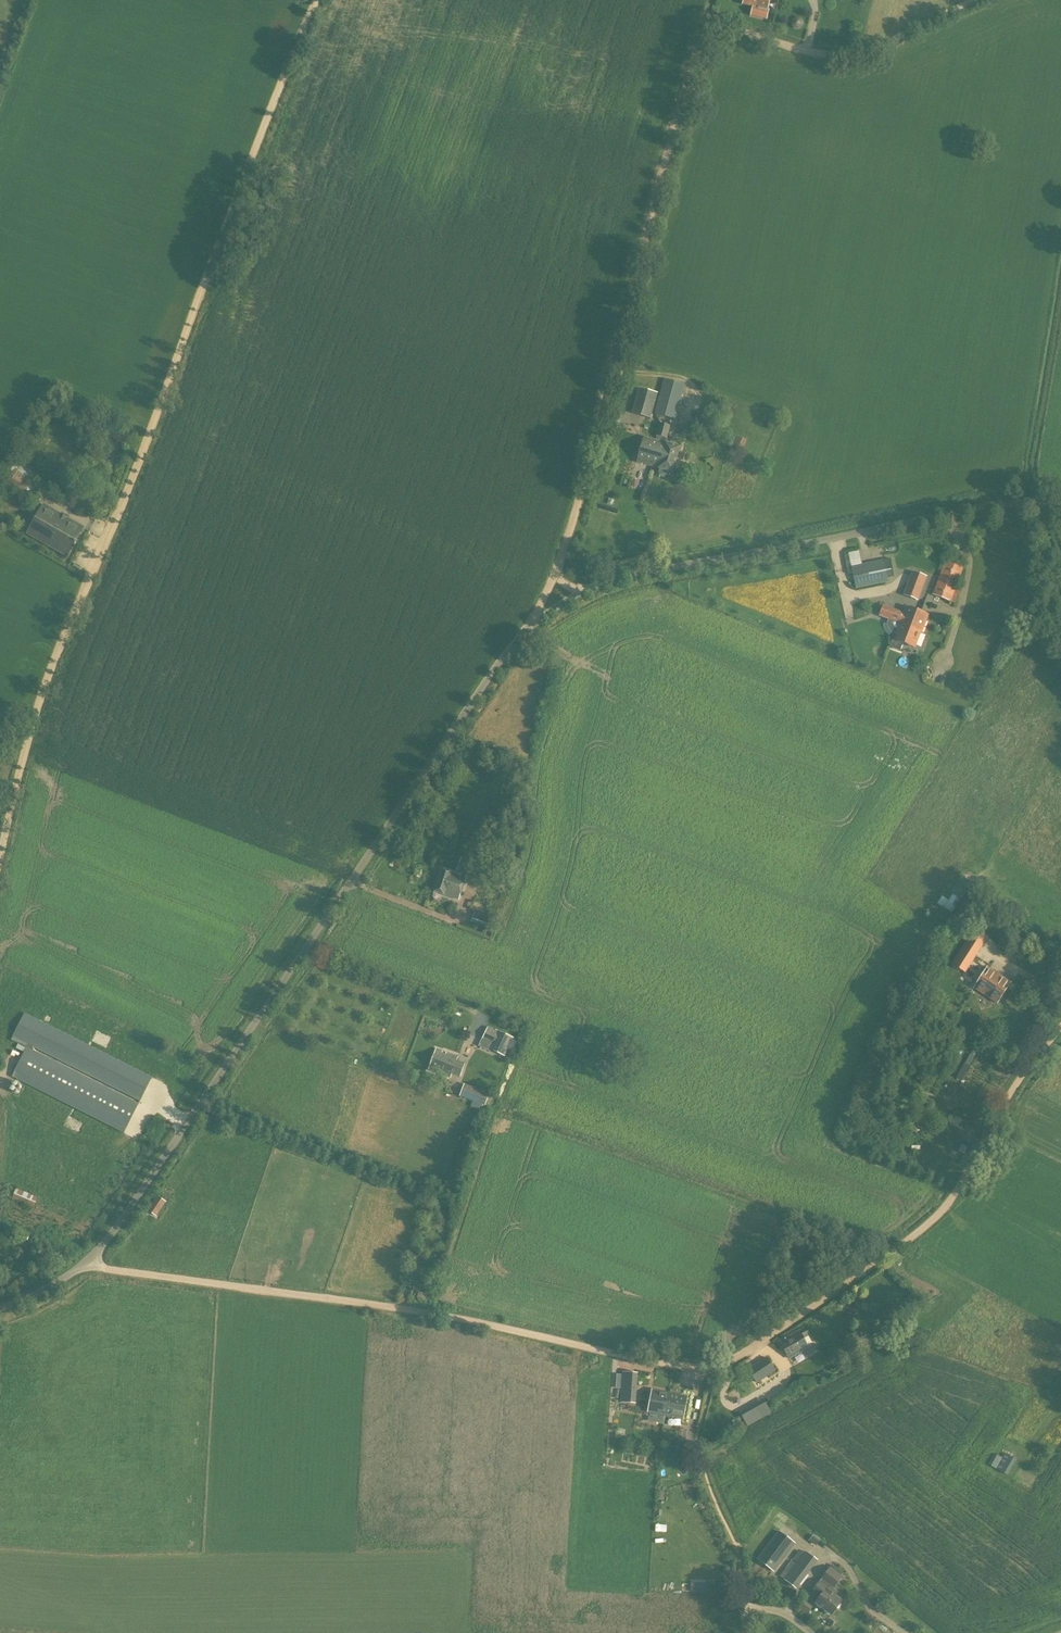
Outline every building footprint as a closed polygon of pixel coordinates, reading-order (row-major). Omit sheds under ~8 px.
[(769,0),(744,0),(743,4),(753,6),(751,16),(766,19),(768,11),(767,11),(769,0)] [(675,419),(684,385),(664,379),(654,413),(675,419)] [(650,419),(657,394),(638,388),(631,413),(650,419)] [(644,437),(637,461),(658,467),(658,468),(659,468),(658,472),(659,475),(664,476),(666,475),(668,471),(672,472),(679,447),(665,443),(670,426),(660,423),(655,441),(644,437)] [(729,447),(737,451),(742,439),(734,435),(729,447)] [(17,463),(6,483),(25,493),(36,473),(17,463)] [(66,554),(81,528),(44,507),(29,533),(66,554)] [(883,560),(851,567),(855,588),(887,581),(883,560)] [(964,568),(945,560),(932,595),(950,602),(964,568)] [(918,601),(927,576),(912,571),(903,595),(918,601)] [(899,624),(900,624),(908,628),(911,622),(915,624),(920,611),(900,603),(897,611),(883,605),(879,615),(899,623),(899,624)] [(900,624),(899,624),(894,638),(892,637),(889,647),(900,651),(903,643),(914,647),(919,633),(921,633),(928,614),(920,611),(915,624),(911,622),(908,628),(900,624)] [(458,899),(470,862),(461,859),(456,873),(442,868),(434,891),(458,899)] [(948,900),(943,897),(936,905),(946,911),(950,905),(956,909),(972,883),(963,877),(948,900)] [(486,928),(491,917),(475,911),(471,922),(486,928)] [(971,963),(979,950),(965,941),(951,963),(959,968),(965,959),(971,963)] [(997,1003),(1010,982),(987,967),(974,987),(997,1003)] [(34,1048),(139,1101),(152,1077),(24,1013),(11,1040),(33,1050),(34,1048)] [(505,1055),(513,1037),(497,1029),(489,1048),(505,1055)] [(124,1133),(138,1104),(26,1047),(12,1076),(124,1133)] [(450,1078),(451,1073),(460,1077),(466,1063),(456,1060),(457,1057),(436,1049),(428,1070),(450,1078)] [(465,1084),(460,1096),(485,1105),(489,1093),(465,1084)] [(972,1144),(979,1131),(966,1124),(959,1137),(972,1144)] [(33,1209),(38,1197),(16,1188),(12,1200),(33,1209)] [(165,1201),(158,1196),(148,1211),(155,1216),(165,1201)] [(804,1327),(798,1331),(779,1342),(789,1359),(808,1348),(802,1338),(808,1334),(804,1327)] [(804,1359),(806,1372),(819,1369),(816,1357),(804,1359)] [(774,1372),(766,1359),(748,1371),(756,1384),(774,1372)] [(637,1374),(624,1373),(622,1395),(635,1396),(637,1374)] [(648,1412),(659,1414),(661,1402),(664,1402),(666,1393),(652,1390),(648,1412)] [(687,1397),(666,1393),(664,1402),(661,1402),(659,1414),(683,1419),(687,1397)] [(753,1404),(747,1407),(754,1421),(760,1417),(753,1404)] [(680,1440),(678,1454),(688,1456),(691,1442),(680,1440)] [(994,1453),(988,1464),(997,1468),(1003,1457),(994,1453)] [(1007,1476),(1016,1460),(1005,1454),(997,1469),(1007,1476)] [(779,1532),(778,1534),(758,1560),(773,1571),(794,1544),(784,1536),(779,1532)] [(785,1580),(796,1588),(807,1572),(797,1565),(785,1580)] [(820,1580),(811,1593),(819,1598),(816,1602),(832,1614),(842,1601),(830,1592),(842,1576),(840,1575),(842,1572),(834,1566),(832,1569),(830,1567),(820,1580)] [(692,1592),(713,1592),(713,1582),(692,1582),(692,1592)]
